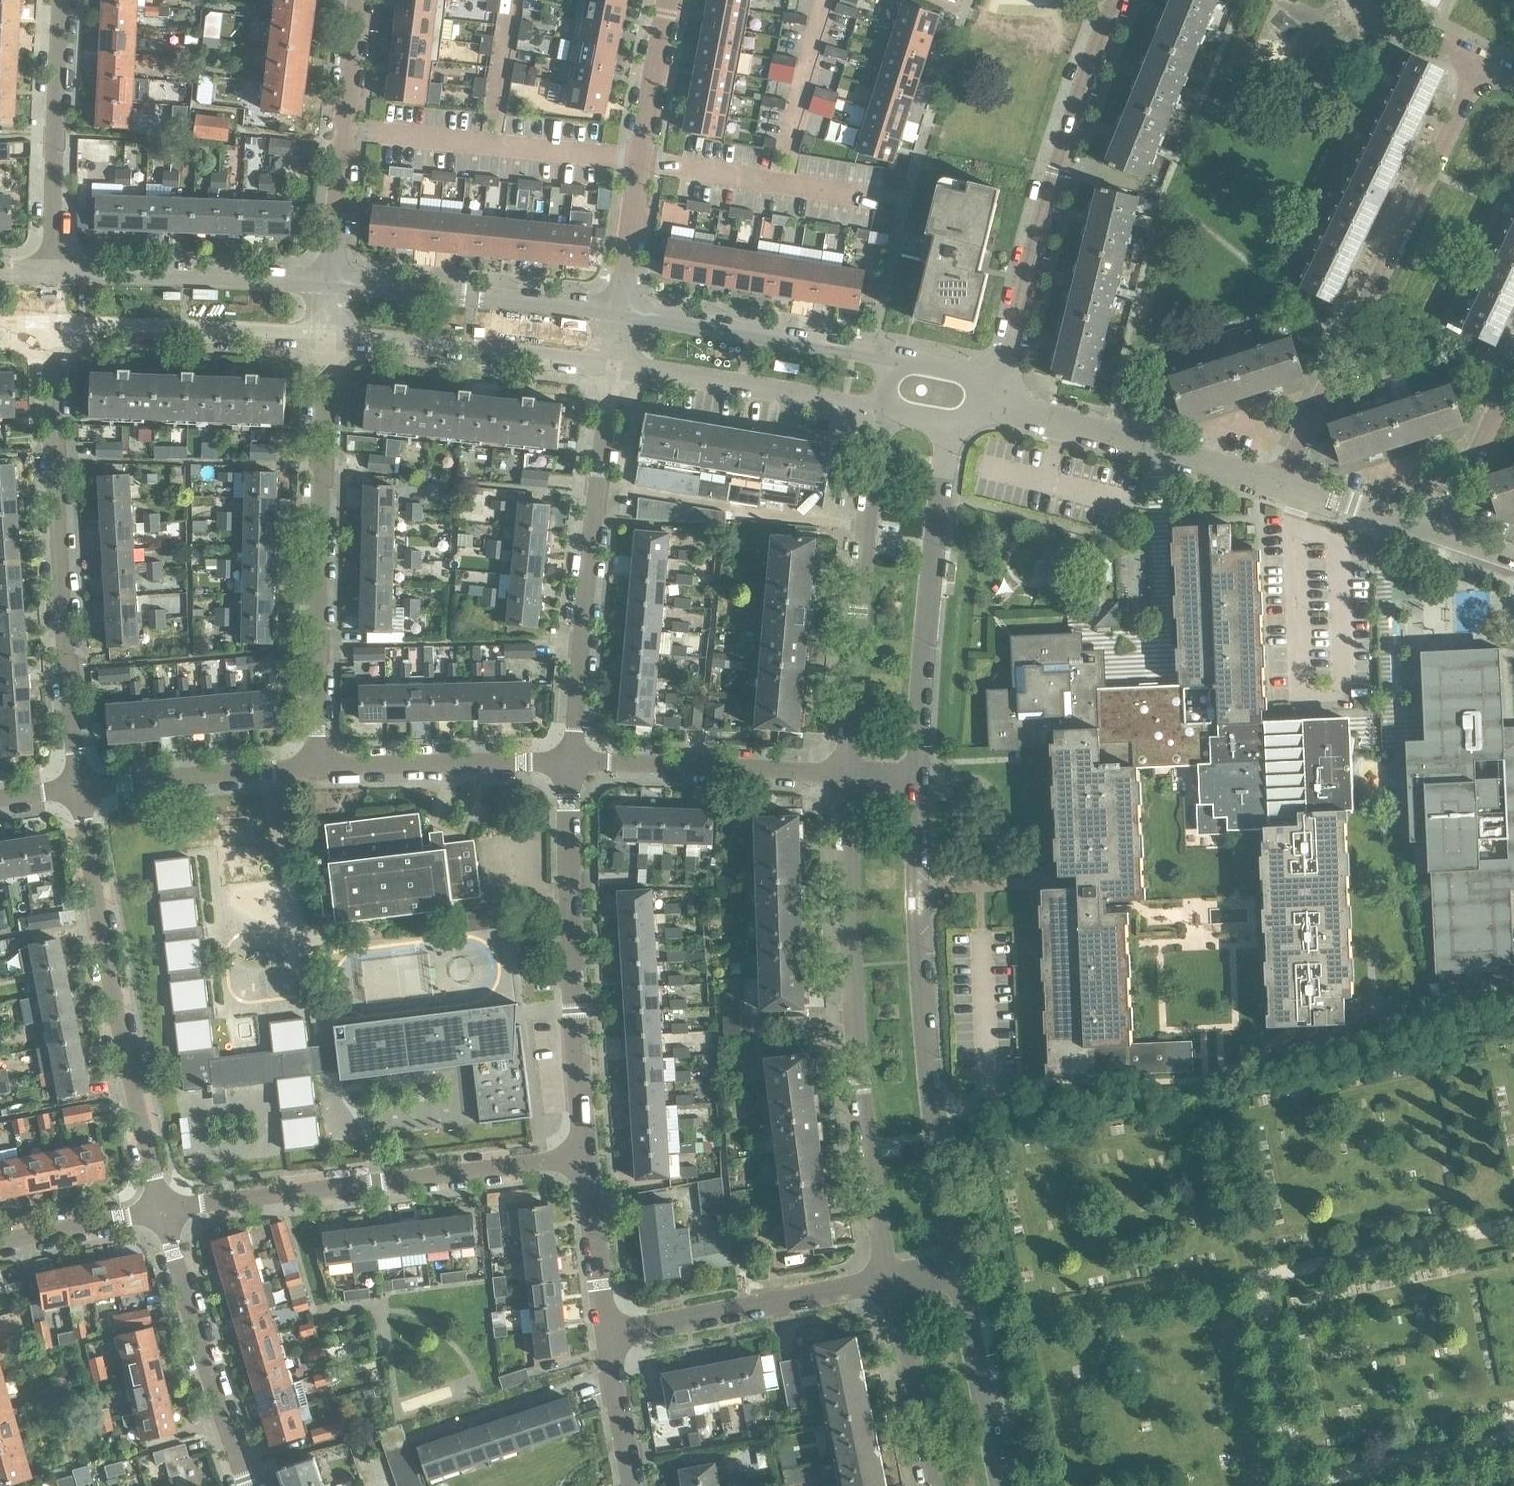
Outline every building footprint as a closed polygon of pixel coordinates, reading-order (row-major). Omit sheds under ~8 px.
[(314,24),(317,0),(281,0),(275,47),(310,51),(314,24)] [(447,0),(400,0),(399,13),(445,18),(447,0)] [(593,0),(580,0),(576,19),(622,28),(626,6),(593,0)] [(710,2),(750,10),(752,0),(710,0),(710,2)] [(1162,30),(1160,29),(1154,44),(1193,60),(1207,25),(1217,0),(1174,0),(1162,30)] [(1439,8),(1438,7),(1442,0),(1421,0),(1439,8)] [(0,2),(0,26),(16,27),(17,3),(0,2)] [(499,13),(500,3),(488,2),(487,12),(499,13)] [(750,10),(710,2),(706,23),(746,31),(750,10)] [(835,12),(847,16),(849,6),(838,3),(835,12)] [(940,16),(900,3),(894,25),(933,37),(940,16)] [(106,5),(104,29),(136,30),(138,6),(106,5)] [(858,19),(861,10),(849,6),(847,16),(858,19)] [(148,7),(148,15),(170,17),(170,8),(148,7)] [(795,23),(797,14),(785,11),(783,21),(795,23)] [(445,18),(399,13),(396,34),(443,40),(445,18)] [(807,26),(808,16),(797,14),(795,23),(807,26)] [(572,40),(618,49),(622,28),(576,19),(572,40)] [(523,20),(521,30),(533,32),(535,23),(523,20)] [(746,31),(706,23),(702,45),(742,52),(746,31)] [(933,37),(894,25),(887,46),(926,58),(933,37)] [(14,51),(16,27),(0,26),(0,50),(14,51)] [(136,30),(104,29),(103,53),(135,54),(136,30)] [(519,40),(531,42),(533,32),(521,30),(519,40)] [(159,40),(159,31),(147,31),(146,39),(159,40)] [(440,61),(443,40),(396,34),(394,55),(440,61)] [(495,36),(483,35),(482,44),(494,46),(495,36)] [(618,49),(572,40),(568,61),(614,70),(618,49)] [(492,56),(494,46),(482,44),(481,54),(492,56)] [(825,54),(836,58),(839,48),(828,44),(825,54)] [(1182,85),(1193,60),(1154,44),(1148,59),(1150,60),(1140,83),(1137,90),(1136,89),(1130,104),(1168,120),(1182,85)] [(742,52),(702,45),(698,66),(738,73),(742,52)] [(926,58),(887,46),(881,66),(920,79),(926,58)] [(305,98),(306,88),(310,51),(275,47),(266,111),(303,115),(305,98)] [(847,61),(850,52),(839,48),(836,58),(847,61)] [(13,75),(14,51),(0,50),(0,75),(13,75)] [(103,53),(102,77),(134,78),(135,54),(103,53)] [(784,65),(786,56),(774,53),(773,63),(784,65)] [(157,64),(158,55),(145,55),(145,64),(157,64)] [(394,55),(391,77),(432,82),(434,62),(440,62),(440,61),(394,55)] [(786,56),(784,65),(796,68),(798,58),(786,56)] [(1447,72),(1413,56),(1412,57),(1413,57),(1409,65),(1405,63),(1404,66),(1408,68),(1391,104),(1387,102),(1385,105),(1389,107),(1385,115),(1418,130),(1446,73),(1447,72)] [(614,70),(568,61),(568,62),(573,63),(570,82),(564,81),(564,82),(610,91),(614,70)] [(526,75),(528,65),(516,63),(514,73),(526,75)] [(738,73),(698,66),(694,87),(734,95),(738,73)] [(920,79),(881,66),(874,87),(913,99),(920,79)] [(524,85),(526,75),(514,73),(512,82),(524,85)] [(12,99),(13,75),(0,75),(0,99),(12,99)] [(102,77),(101,101),(133,102),(134,78),(102,77)] [(429,104),(432,82),(391,77),(388,99),(429,104)] [(488,79),(476,77),(475,87),(487,89),(488,79)] [(610,91),(564,82),(560,105),(605,114),(610,91)] [(814,96),(826,100),(828,90),(817,86),(814,96)] [(487,89),(475,87),(474,97),(486,99),(487,89)] [(734,95),(694,87),(690,108),(730,116),(734,95)] [(913,99),(874,87),(868,108),(907,120),(913,99)] [(840,94),(828,90),(826,100),(837,103),(840,94)] [(774,107),(776,98),(764,95),(762,105),(774,107)] [(786,110),(787,100),(776,98),(774,107),(786,110)] [(0,99),(0,124),(11,124),(12,99),(0,99)] [(133,102),(101,101),(99,128),(101,128),(101,126),(131,128),(133,102)] [(155,112),(155,104),(143,103),(142,112),(155,112)] [(1111,149),(1108,156),(1105,164),(1110,166),(1143,180),(1153,156),(1154,153),(1158,144),(1168,120),(1130,104),(1124,119),(1125,119),(1113,150),(1111,149)] [(730,116),(690,108),(685,131),(726,138),(730,116)] [(907,120),(868,108),(861,128),(900,140),(907,120)] [(1418,130),(1385,115),(1382,122),(1378,120),(1376,123),(1380,125),(1363,161),(1359,159),(1358,162),(1362,164),(1358,172),(1390,188),(1418,130)] [(200,116),(197,132),(227,136),(229,120),(200,116)] [(900,140),(861,128),(854,150),(894,162),(900,140)] [(814,147),(817,137),(805,134),(802,143),(814,147)] [(776,149),(778,139),(766,137),(764,147),(776,149)] [(271,153),(295,156),(296,142),(272,139),(271,153)] [(115,184),(124,185),(124,168),(125,155),(116,155),(115,184)] [(403,167),(391,166),(390,176),(402,177),(403,167)] [(415,169),(403,167),(402,177),(414,179),(415,169)] [(132,169),(124,168),(124,185),(131,185),(132,169)] [(165,186),(173,186),(173,170),(165,170),(165,186)] [(181,171),(173,170),(173,186),(181,187),(181,171)] [(445,182),(446,172),(434,171),(433,181),(445,182)] [(213,188),(221,188),(221,172),(213,172),(213,188)] [(446,172),(445,182),(457,183),(458,173),(446,172)] [(1390,188),(1358,172),(1354,180),(1350,178),(1349,181),(1353,183),(1335,219),(1331,217),(1330,220),(1334,222),(1330,230),(1362,246),(1390,188)] [(261,189),(269,190),(270,174),(261,173),(261,189)] [(278,174),(270,174),(269,190),(277,190),(278,174)] [(477,175),(476,185),(488,186),(489,176),(477,175)] [(500,187),(501,177),(489,176),(488,186),(500,187)] [(519,189),(531,190),(532,181),(520,179),(519,189)] [(544,182),(532,181),(531,190),(543,192),(544,182)] [(115,184),(113,184),(112,196),(99,196),(99,199),(94,199),(93,211),(99,211),(98,229),(122,230),(123,197),(124,185),(115,184)] [(563,184),(562,194),(573,195),(574,185),(563,184)] [(574,185),(573,195),(585,196),(586,186),(574,185)] [(936,237),(918,309),(977,324),(989,275),(980,273),(998,200),(939,186),(927,235),(936,237)] [(221,188),(213,188),(211,188),(211,200),(196,199),(195,233),(219,234),(220,200),(221,188)] [(1103,189),(1098,188),(1094,203),(1097,204),(1089,237),(1086,236),(1082,251),(1122,260),(1138,197),(1103,189)] [(269,190),(269,202),(267,235),(291,236),(292,218),(298,218),(298,206),(292,205),(292,203),(278,202),(278,198),(277,198),(277,190),(269,190)] [(9,229),(8,196),(0,196),(0,229),(9,229)] [(123,197),(122,230),(147,231),(148,198),(123,197)] [(148,198),(147,231),(171,232),(172,198),(148,198)] [(171,232),(195,233),(196,199),(172,198),(171,232)] [(219,234),(243,235),(244,201),(220,200),(219,234)] [(687,210),(699,212),(701,202),(689,200),(687,210)] [(243,235),(267,235),(269,202),(244,201),(243,235)] [(711,214),(712,204),(701,202),(699,212),(711,214)] [(372,244),(395,246),(399,209),(376,207),(372,244)] [(730,217),(742,219),(743,209),(731,207),(730,217)] [(420,211),(399,209),(395,246),(416,248),(420,211)] [(755,211),(743,209),(742,219),(753,221),(755,211)] [(416,248),(438,251),(442,214),(420,211),(416,248)] [(463,216),(442,214),(438,251),(459,253),(463,216)] [(784,226),(786,216),(774,214),(772,224),(784,226)] [(459,253),(481,255),(485,218),(463,216),(459,253)] [(796,228),(798,218),(786,216),(784,226),(796,228)] [(506,220),(485,218),(481,255),(502,257),(506,220)] [(527,222),(506,220),(502,257),(524,259),(527,222)] [(549,225),(527,222),(524,259),(545,261),(549,225)] [(815,231),(827,233),(828,223),(817,222),(815,231)] [(839,235),(840,225),(828,223),(827,233),(839,235)] [(571,227),(549,225),(545,261),(567,264),(571,227)] [(1511,232),(1507,230),(1505,233),(1509,235),(1505,244),(1513,248),(1513,225),(1511,232)] [(593,229),(571,227),(567,264),(589,266),(593,229)] [(869,240),(871,231),(859,229),(857,238),(869,240)] [(1362,246),(1330,230),(1326,238),(1322,236),(1321,239),(1325,241),(1307,278),(1303,276),(1301,279),(1305,281),(1302,287),(1301,288),(1335,304),(1336,303),(1335,303),(1362,246)] [(688,280),(694,243),(671,240),(665,276),(688,280)] [(715,247),(694,243),(688,280),(709,284),(715,247)] [(1510,317),(1513,309),(1513,248),(1505,244),(1502,251),(1498,249),(1496,252),(1500,254),(1483,290),(1479,288),(1477,291),(1481,293),(1477,301),(1510,317)] [(730,287),(736,251),(715,247),(709,284),(730,287)] [(758,254),(736,251),(730,287),(751,291),(758,254)] [(1106,323),(1122,260),(1082,251),(1079,265),(1082,266),(1073,299),(1071,299),(1067,313),(1106,323)] [(773,294),(779,258),(758,254),(751,291),(773,294)] [(800,261),(779,258),(773,294),(794,298),(800,261)] [(815,302),(822,265),(800,261),(794,298),(815,302)] [(843,268),(822,265),(815,302),(837,305),(843,268)] [(859,309),(865,272),(843,268),(837,305),(859,309)] [(1466,326),(1464,330),(1463,330),(1462,331),(1496,347),(1497,346),(1496,346),(1510,317),(1477,301),(1467,323),(1463,321),(1462,324),(1466,326)] [(1089,386),(1106,323),(1067,313),(1064,328),(1066,328),(1058,362),(1056,362),(1052,376),(1057,377),(1057,378),(1061,379),(1089,386)] [(1244,397),(1264,390),(1303,378),(1302,376),(1301,377),(1291,342),(1292,341),(1291,340),(1263,349),(1262,345),(1258,347),(1259,350),(1231,359),(1244,397)] [(1184,416),(1205,409),(1244,397),(1231,359),(1204,368),(1203,364),(1198,366),(1200,370),(1173,378),(1173,380),(1174,379),(1185,414),(1184,414),(1184,416)] [(94,418),(157,420),(159,375),(159,376),(144,375),(144,374),(142,374),(142,375),(132,375),(132,371),(121,371),(121,375),(112,374),(112,373),(111,373),(111,374),(95,374),(95,373),(94,373),(93,418),(94,419),(94,418)] [(11,418),(11,419),(12,419),(11,373),(10,373),(10,374),(0,374),(0,418),(11,418)] [(157,420),(222,422),(223,377),(223,378),(207,377),(207,376),(206,376),(206,377),(197,377),(197,374),(185,373),(185,377),(176,376),(177,375),(175,375),(175,376),(160,376),(160,375),(159,375),(157,420)] [(287,379),(286,379),(286,380),(271,379),(271,378),(270,378),(270,379),(260,379),(260,375),(249,375),(249,379),(240,378),(240,377),(239,377),(238,378),(224,378),(224,377),(223,377),(222,422),(284,423),(284,424),(285,424),(287,379)] [(420,391),(421,390),(419,389),(419,390),(409,389),(410,386),(398,385),(398,388),(389,387),(389,386),(388,386),(388,387),(372,385),(371,385),(367,430),(368,430),(368,428),(431,435),(436,391),(435,391),(435,392),(420,391)] [(1403,444),(1424,437),(1462,425),(1462,423),(1461,424),(1449,389),(1450,389),(1450,387),(1422,396),(1420,392),(1417,394),(1418,397),(1391,406),(1403,444)] [(436,391),(431,435),(495,442),(500,398),(499,397),(499,398),(484,397),(484,396),(483,396),(483,397),(473,396),(474,392),(462,391),(461,395),(453,394),(453,393),(452,393),(452,394),(437,392),(437,391),(436,391)] [(548,403),(548,402),(547,402),(546,403),(537,402),(537,399),(526,397),(525,401),(516,400),(516,399),(515,399),(515,400),(500,398),(495,442),(558,447),(558,448),(559,448),(563,404),(562,404),(562,405),(548,403)] [(1343,463),(1364,456),(1403,444),(1391,406),(1363,415),(1362,411),(1357,413),(1358,416),(1331,425),(1332,426),(1333,426),(1339,445),(1344,461),(1343,461),(1343,463)] [(648,414),(646,427),(641,458),(636,485),(698,496),(710,424),(648,414)] [(712,492),(711,498),(760,506),(772,434),(710,424),(698,496),(701,496),(702,490),(712,492)] [(801,485),(827,489),(832,458),(834,444),(772,434),(760,506),(764,507),(766,500),(774,501),(772,508),(795,512),(797,505),(801,485)] [(123,443),(99,443),(98,457),(123,458),(123,443)] [(277,459),(277,446),(253,446),(253,459),(277,459)] [(370,469),(395,472),(397,458),(371,455),(370,469)] [(0,466),(0,491),(14,490),(13,465),(4,466),(0,466)] [(1513,510),(1513,469),(1487,477),(1487,479),(1488,479),(1499,513),(1498,514),(1499,515),(1513,510)] [(426,481),(427,471),(419,470),(418,480),(426,481)] [(548,488),(550,473),(525,470),(523,485),(548,488)] [(247,473),(247,496),(277,497),(278,474),(247,473)] [(101,478),(102,501),(133,499),(131,476),(101,478)] [(396,487),(366,486),(366,510),(396,511),(396,487)] [(16,514),(14,490),(0,491),(0,515),(16,514)] [(247,496),(246,521),(277,522),(277,497),(247,496)] [(661,512),(662,502),(639,498),(638,508),(661,512)] [(102,501),(104,525),(134,523),(133,499),(102,501)] [(494,500),(493,509),(506,510),(507,501),(494,500)] [(518,528),(549,531),(552,505),(520,501),(518,528)] [(678,504),(662,502),(661,512),(660,521),(670,522),(684,522),(685,514),(684,514),(678,504)] [(408,503),(408,512),(423,512),(423,503),(408,503)] [(685,514),(684,522),(706,523),(708,509),(695,507),(686,514),(685,514)] [(660,521),(661,512),(638,508),(638,519),(660,521)] [(726,512),(708,509),(706,523),(726,523),(726,512)] [(365,535),(396,535),(396,511),(366,510),(365,535)] [(218,512),(218,520),(234,521),(234,512),(218,512)] [(423,521),(423,512),(408,512),(407,521),(423,521)] [(17,538),(16,514),(0,515),(0,539),(17,538)] [(144,523),(160,522),(159,514),(144,514),(144,523)] [(234,521),(218,520),(218,529),(234,529),(234,521)] [(246,545),(276,546),(277,522),(246,521),(246,545)] [(160,532),(160,522),(144,523),(145,533),(160,532)] [(134,523),(104,525),(105,549),(135,547),(134,523)] [(1176,527),(1183,687),(1262,684),(1256,550),(1233,551),(1231,524),(1219,525),(1176,527)] [(518,528),(515,552),(546,555),(549,531),(518,528)] [(637,531),(635,554),(668,557),(670,533),(637,531)] [(365,559),(395,560),(396,535),(365,535),(365,559)] [(773,536),(768,600),(812,604),(814,577),(816,577),(817,567),(815,566),(817,539),(773,536)] [(17,538),(0,539),(0,563),(19,562),(17,538)] [(489,540),(488,549),(505,551),(506,542),(489,540)] [(246,545),(245,569),(276,570),(276,546),(246,545)] [(105,549),(107,573),(137,571),(136,563),(135,547),(105,549)] [(505,551),(488,549),(487,558),(504,559),(505,551)] [(697,551),(680,550),(679,560),(696,562),(697,551)] [(407,551),(407,560),(422,560),(422,552),(407,551)] [(513,576),(544,579),(546,555),(515,552),(513,576)] [(635,554),(633,578),(666,581),(668,557),(635,554)] [(364,583),(395,584),(395,560),(365,559),(364,583)] [(421,569),(422,560),(407,560),(406,569),(421,569)] [(137,571),(147,571),(163,570),(162,561),(136,563),(137,571)] [(216,561),(216,569),(232,569),(232,561),(216,561)] [(20,586),(19,562),(0,563),(0,587),(20,586)] [(232,578),(232,569),(216,569),(216,578),(232,578)] [(276,570),(245,569),(245,593),(275,594),(276,570)] [(163,580),(163,570),(147,571),(148,581),(163,580)] [(137,571),(107,573),(108,597),(138,596),(137,571)] [(695,575),(678,574),(677,584),(694,586),(695,575)] [(513,576),(510,600),(541,603),(544,579),(513,576)] [(630,602),(664,605),(666,581),(633,578),(630,602)] [(364,607),(394,608),(395,584),(364,583),(364,607)] [(22,610),(20,586),(0,587),(0,611),(22,610)] [(483,588),(482,597),(496,599),(497,590),(483,588)] [(245,593),(244,617),(274,618),(275,594),(245,593)] [(108,597),(109,621),(140,620),(138,596),(108,597)] [(496,607),(496,599),(482,597),(481,605),(496,607)] [(692,610),(692,599),(676,598),(675,608),(692,610)] [(404,600),(404,608),(419,609),(419,600),(404,600)] [(539,627),(541,603),(510,600),(508,624),(539,627)] [(768,600),(762,664),(806,667),(808,641),(810,641),(811,630),(809,630),(812,604),(768,600)] [(630,602),(628,626),(662,629),(664,605),(630,602)] [(1118,602),(1096,628),(1120,627),(1119,602),(1118,602)] [(394,632),(394,608),(364,607),(363,632),(372,632),(376,632),(394,632)] [(419,618),(419,609),(404,608),(404,618),(419,618)] [(215,609),(215,617),(231,617),(231,609),(215,609)] [(24,634),(22,610),(0,611),(0,635),(24,634)] [(150,611),(150,619),(166,618),(165,610),(150,611)] [(231,626),(231,617),(215,617),(215,626),(231,626)] [(274,618),(244,617),(243,642),(274,643),(274,618)] [(166,628),(166,618),(150,619),(151,629),(166,628)] [(141,645),(140,620),(109,621),(111,646),(141,645)] [(690,623),(674,622),(673,632),(690,633),(690,623)] [(626,650),(659,653),(671,654),(672,646),(672,644),(660,643),(662,629),(628,626),(626,650)] [(401,633),(394,632),(376,632),(372,632),(372,641),(372,643),(401,642),(401,641),(401,633)] [(25,658),(24,634),(0,635),(0,659),(25,658)] [(1101,729),(1099,689),(1092,689),(1092,688),(1091,677),(1098,676),(1098,662),(1071,663),(1070,637),(1016,639),(1018,692),(992,693),(994,748),(1007,747),(1015,747),(1022,746),(1048,745),(1048,743),(1056,743),(1055,730),(1101,729)] [(537,657),(537,646),(537,645),(506,645),(506,658),(512,658),(512,664),(525,665),(525,657),(537,657)] [(707,659),(708,649),(672,646),(671,654),(671,656),(707,659)] [(387,660),(387,648),(355,649),(356,661),(387,660)] [(1504,727),(1500,648),(1421,652),(1425,740),(1406,741),(1411,842),(1430,841),(1436,974),(1466,973),(1466,978),(1485,977),(1485,972),(1513,971),(1513,945),(1512,890),(1513,890),(1513,727),(1504,727)] [(626,650),(624,675),(657,677),(659,653),(626,650)] [(714,653),(714,660),(726,661),(727,654),(714,653)] [(281,655),(250,657),(251,669),(282,667),(281,655)] [(27,682),(25,658),(0,659),(0,684),(27,682)] [(714,660),(713,667),(726,668),(726,661),(714,660)] [(434,664),(425,664),(425,676),(434,676),(434,664)] [(458,664),(449,664),(449,676),(458,676),(458,664)] [(482,664),(473,664),(473,676),(482,676),(482,664)] [(506,664),(497,664),(497,676),(506,676),(506,664)] [(805,705),(805,704),(806,694),(804,694),(806,667),(762,664),(757,728),(800,732),(803,705),(805,705)] [(410,665),(401,665),(401,677),(410,677),(410,665)] [(132,681),(131,668),(100,670),(101,682),(132,681)] [(669,670),(669,680),(685,682),(686,671),(669,670)] [(235,674),(226,674),(227,687),(236,686),(235,674)] [(212,675),(202,676),(203,689),(214,688),(212,675)] [(624,675),(622,699),(655,701),(657,677),(624,675)] [(187,678),(178,678),(179,691),(188,690),(187,678)] [(163,680),(154,680),(155,693),(164,692),(163,680)] [(28,706),(27,682),(0,684),(0,708),(28,706)] [(139,682),(130,683),(131,695),(140,694),(139,682)] [(1263,722),(1262,684),(1183,687),(1176,688),(1176,685),(1099,689),(1101,729),(1133,727),(1135,752),(1184,750),(1185,764),(1198,764),(1200,804),(1197,804),(1197,805),(1214,804),(1214,818),(1227,817),(1228,834),(1229,834),(1229,830),(1264,829),(1343,826),(1342,811),(1354,810),(1352,759),(1353,759),(1356,736),(1355,736),(1355,735),(1345,735),(1344,717),(1341,717),(1341,718),(1263,722)] [(507,686),(507,721),(533,720),(533,718),(537,718),(536,707),(532,707),(532,685),(507,686)] [(435,687),(435,719),(459,719),(459,686),(435,687)] [(459,686),(459,719),(484,718),(483,686),(459,686)] [(483,686),(484,718),(484,721),(507,721),(507,686),(483,686)] [(387,688),(387,720),(411,720),(411,687),(387,688)] [(411,687),(411,720),(435,719),(435,687),(411,687)] [(363,721),(387,720),(387,688),(363,688),(363,721)] [(280,724),(277,693),(255,695),(257,726),(280,724)] [(684,695),(667,694),(667,704),(683,705),(684,695)] [(257,726),(255,695),(231,697),(233,728),(257,726)] [(210,730),(211,730),(233,728),(231,697),(207,699),(210,730)] [(207,699),(183,701),(186,732),(210,730),(207,699)] [(620,723),(653,726),(655,701),(622,699),(620,723)] [(158,704),(161,735),(186,732),(183,701),(158,704)] [(701,730),(703,704),(687,703),(685,729),(701,730)] [(161,737),(161,735),(158,704),(133,706),(135,740),(161,737)] [(707,730),(721,731),(724,706),(709,705),(707,730)] [(30,730),(28,706),(0,708),(0,732),(30,730)] [(112,742),(115,741),(135,740),(133,706),(109,708),(111,729),(107,730),(108,740),(112,739),(112,742)] [(666,717),(665,727),(680,728),(681,719),(666,717)] [(1055,730),(1056,743),(1062,888),(1044,889),(1052,1076),(1168,1071),(1167,1043),(1130,1045),(1124,913),(1107,914),(1107,903),(1142,901),(1135,767),(1138,766),(1137,757),(1135,757),(1135,752),(1133,727),(1101,729),(1055,730)] [(0,732),(0,747),(1,755),(31,754),(30,730),(0,732)] [(617,807),(617,810),(616,840),(641,841),(643,808),(617,807)] [(641,841),(648,842),(665,842),(667,809),(643,808),(641,841)] [(665,842),(689,843),(690,810),(667,809),(665,842)] [(690,810),(689,843),(712,844),(713,811),(690,810)] [(336,862),(331,863),(335,893),(323,894),(325,916),(337,915),(338,923),(455,909),(454,900),(482,897),(475,840),(424,846),(420,813),(326,824),(329,850),(329,849),(330,850),(334,849),(336,862)] [(756,817),(758,882),(802,880),(800,816),(756,817)] [(1343,826),(1264,829),(1273,1027),(1321,1025),(1346,1024),(1345,998),(1351,997),(1343,826)] [(26,872),(50,869),(45,838),(22,841),(26,872)] [(26,872),(22,841),(0,845),(0,859),(3,876),(26,872)] [(623,853),(615,853),(614,867),(623,868),(623,853)] [(648,870),(649,854),(638,854),(638,870),(648,870)] [(673,871),(674,855),(663,855),(663,870),(673,871)] [(696,872),(697,856),(686,856),(686,872),(696,872)] [(170,972),(171,972),(172,982),(171,982),(175,1012),(176,1012),(177,1022),(176,1022),(180,1052),(181,1052),(182,1062),(181,1062),(185,1091),(210,1089),(211,1091),(213,1091),(214,1098),(215,1098),(215,1096),(226,1095),(226,1097),(227,1097),(226,1086),(278,1080),(282,1109),(283,1109),(284,1119),(283,1119),(287,1150),(288,1150),(287,1149),(317,1145),(320,1145),(320,1146),(321,1146),(317,1117),(323,1116),(321,1103),(316,1104),(312,1076),(318,1075),(341,1072),(342,1078),(469,1062),(468,1056),(473,1056),(481,1123),(533,1117),(521,1025),(510,1026),(509,1019),(513,1019),(514,1005),(518,1005),(518,1003),(336,1026),(336,1027),(346,1026),(347,1038),(337,1040),(338,1044),(314,1047),(309,1047),(305,1019),(271,1023),(274,1052),(221,1058),(219,1048),(220,1048),(220,1046),(214,1047),(211,1020),(216,1019),(215,1006),(209,1007),(205,979),(211,979),(210,966),(204,966),(200,939),(206,938),(204,925),(199,926),(195,899),(201,898),(199,885),(194,886),(190,857),(156,861),(160,891),(161,891),(162,901),(161,901),(165,931),(166,931),(167,942),(166,942),(170,972)] [(671,879),(671,871),(663,871),(663,884),(669,884),(671,879)] [(758,882),(760,945),(804,944),(802,880),(758,882)] [(4,886),(6,900),(16,899),(14,885),(4,886)] [(620,916),(653,914),(651,890),(619,892),(620,916)] [(681,904),(664,905),(665,915),(681,914),(681,904)] [(466,912),(468,932),(519,925),(517,906),(466,912)] [(58,913),(27,918),(29,930),(60,924),(58,913)] [(620,916),(622,940),(655,938),(653,914),(620,916)] [(0,926),(0,935),(11,933),(10,925),(0,926)] [(682,928),(666,929),(666,939),(683,938),(682,928)] [(622,940),(624,964),(656,962),(655,938),(622,940)] [(63,964),(60,950),(58,940),(28,945),(31,958),(19,960),(21,973),(33,970),(63,964)] [(806,1008),(804,944),(760,945),(762,1010),(806,1008)] [(694,953),(684,954),(684,952),(668,953),(668,963),(695,962),(694,953)] [(624,964),(625,988),(658,986),(656,962),(624,964)] [(33,970),(38,996),(68,989),(63,964),(33,970)] [(732,975),(743,975),(742,964),(731,964),(732,975)] [(686,976),(669,977),(670,987),(686,986),(686,976)] [(625,988),(627,1012),(659,1010),(658,986),(625,988)] [(73,1014),(68,989),(38,996),(43,1021),(73,1014)] [(687,1000),(671,1001),(671,1011),(688,1010),(687,1000)] [(627,1012),(628,1036),(661,1034),(659,1010),(627,1012)] [(43,1021),(48,1046),(78,1040),(73,1014),(43,1021)] [(689,1024),(672,1025),(673,1036),(689,1035),(689,1024)] [(708,1040),(711,1043),(718,1042),(718,1031),(708,1032),(708,1040)] [(661,1034),(628,1036),(630,1060),(662,1058),(661,1034)] [(48,1046),(52,1071),(83,1065),(78,1040),(48,1046)] [(690,1049),(674,1050),(675,1060),(691,1059),(690,1049)] [(817,1117),(809,1053),(765,1057),(773,1123),(817,1117)] [(630,1060),(631,1084),(664,1082),(662,1058),(630,1060)] [(83,1065),(52,1071),(58,1097),(88,1091),(83,1065)] [(692,1072),(675,1073),(676,1083),(692,1082),(692,1072)] [(631,1084),(633,1108),(666,1106),(664,1082),(631,1084)] [(7,1083),(0,1084),(0,1096),(9,1094),(7,1083)] [(693,1096),(677,1097),(678,1107),(694,1106),(693,1096)] [(92,1118),(89,1106),(63,1110),(65,1123),(92,1118)] [(633,1108),(634,1132),(667,1130),(666,1106),(633,1108)] [(48,1113),(36,1116),(39,1129),(51,1127),(48,1113)] [(773,1123),(782,1186),(825,1181),(817,1117),(773,1123)] [(25,1132),(23,1118),(11,1121),(14,1134),(25,1132)] [(695,1130),(695,1120),(678,1121),(679,1131),(695,1130)] [(667,1130),(634,1132),(636,1156),(669,1154),(667,1130)] [(704,1143),(680,1145),(681,1155),(705,1154),(704,1143)] [(96,1144),(70,1150),(71,1156),(76,1184),(77,1183),(77,1182),(101,1177),(101,1179),(103,1179),(96,1144)] [(76,1184),(71,1156),(70,1150),(45,1155),(51,1189),(51,1188),(51,1187),(76,1182),(76,1184)] [(669,1154),(636,1156),(637,1180),(670,1178),(669,1154)] [(45,1155),(19,1160),(25,1193),(26,1193),(26,1192),(50,1187),(50,1189),(51,1189),(45,1155)] [(0,1164),(0,1197),(24,1192),(25,1194),(25,1193),(19,1160),(0,1164)] [(682,1167),(683,1177),(698,1176),(697,1165),(682,1167)] [(703,1213),(727,1211),(723,1177),(698,1181),(703,1213)] [(790,1250),(813,1247),(834,1244),(825,1181),(782,1186),(790,1250)] [(680,1265),(691,1263),(693,1272),(732,1264),(728,1229),(709,1232),(701,1234),(702,1243),(692,1245),(690,1229),(677,1230),(674,1202),(638,1206),(638,1208),(640,1208),(648,1278),(647,1279),(647,1280),(681,1276),(680,1265)] [(523,1234),(554,1231),(551,1206),(520,1209),(523,1234)] [(448,1218),(452,1248),(476,1245),(473,1215),(448,1218)] [(427,1251),(452,1248),(448,1218),(424,1221),(427,1251)] [(403,1254),(427,1251),(424,1221),(399,1224),(403,1254)] [(280,1251),(293,1248),(285,1222),(273,1225),(280,1251)] [(378,1257),(403,1254),(399,1224),(374,1227),(378,1257)] [(353,1260),(378,1257),(374,1227),(350,1230),(353,1260)] [(488,1229),(489,1239),(502,1237),(501,1227),(488,1229)] [(328,1263),(353,1260),(350,1230),(325,1233),(328,1260),(328,1263)] [(554,1231),(523,1234),(526,1259),(557,1255),(554,1231)] [(214,1243),(221,1267),(254,1258),(247,1233),(214,1243)] [(489,1239),(490,1248),(503,1246),(502,1237),(489,1239)] [(328,1260),(326,1246),(317,1247),(316,1247),(319,1261),(321,1261),(328,1260)] [(283,1262),(296,1258),(293,1248),(280,1251),(283,1262)] [(139,1253),(138,1254),(139,1255),(114,1260),(114,1258),(113,1258),(120,1292),(146,1288),(139,1253)] [(557,1255),(526,1259),(529,1284),(560,1280),(557,1255)] [(88,1263),(95,1302),(108,1299),(107,1295),(120,1292),(113,1258),(113,1259),(113,1260),(88,1265),(88,1263)] [(221,1267),(228,1293),(262,1283),(254,1258),(221,1267)] [(62,1268),(69,1302),(71,1311),(83,1309),(82,1304),(95,1302),(88,1263),(87,1264),(87,1265),(63,1270),(63,1268),(62,1268)] [(37,1273),(36,1273),(43,1307),(69,1302),(62,1268),(62,1270),(37,1275),(37,1273)] [(456,1282),(468,1281),(467,1271),(455,1272),(456,1282)] [(290,1286),(303,1282),(300,1272),(287,1276),(290,1286)] [(443,1284),(456,1282),(455,1272),(442,1274),(443,1284)] [(495,1288),(507,1286),(506,1276),(494,1278),(495,1288)] [(417,1277),(406,1278),(407,1288),(419,1287),(417,1277)] [(407,1288),(406,1278),(393,1280),(394,1290),(407,1288)] [(560,1280),(529,1284),(532,1308),(563,1304),(560,1280)] [(228,1293),(236,1318),(269,1309),(262,1283),(228,1293)] [(507,1286),(495,1288),(496,1297),(509,1296),(507,1286)] [(358,1300),(370,1298),(369,1288),(357,1290),(358,1300)] [(346,1301),(358,1300),(357,1290),(345,1291),(346,1301)] [(297,1311),(310,1307),(307,1297),(294,1301),(297,1311)] [(563,1304),(532,1308),(535,1333),(566,1329),(563,1304)] [(124,1314),(127,1327),(150,1322),(148,1309),(124,1314)] [(236,1318),(243,1343),(276,1334),(269,1309),(236,1318)] [(127,1327),(124,1314),(113,1316),(116,1329),(127,1327)] [(82,1319),(72,1322),(75,1337),(85,1334),(82,1319)] [(34,1323),(39,1349),(52,1347),(46,1320),(34,1323)] [(317,1332),(314,1322),(301,1326),(304,1336),(317,1332)] [(507,1326),(495,1327),(496,1337),(508,1336),(507,1326)] [(123,1361),(156,1354),(150,1328),(117,1336),(123,1361)] [(535,1333),(538,1358),(569,1354),(566,1329),(535,1333)] [(243,1343),(250,1368),(283,1358),(276,1334),(243,1343)] [(853,1337),(831,1342),(816,1345),(831,1420),(869,1413),(862,1381),(867,1380),(865,1370),(865,1368),(860,1369),(853,1337)] [(324,1357),(321,1347),(308,1351),(311,1361),(324,1357)] [(86,1357),(89,1370),(104,1367),(101,1353),(86,1357)] [(156,1354),(123,1361),(129,1387),(161,1379),(156,1354)] [(735,1360),(742,1395),(767,1390),(760,1355),(735,1360)] [(250,1368),(257,1393),(291,1384),(283,1358),(250,1368)] [(798,1359),(782,1362),(790,1407),(807,1404),(798,1359)] [(718,1399),(742,1395),(735,1360),(711,1364),(718,1399)] [(711,1364),(687,1369),(693,1404),(695,1412),(705,1410),(705,1413),(708,1413),(706,1402),(718,1399),(711,1364)] [(104,1367),(89,1370),(92,1381),(107,1378),(104,1367)] [(527,1368),(500,1377),(504,1389),(531,1380),(527,1368)] [(695,1412),(693,1404),(687,1369),(664,1374),(670,1408),(672,1418),(695,1414),(695,1412)] [(335,1370),(329,1372),(315,1376),(318,1386),(338,1381),(335,1370)] [(161,1379),(129,1387),(135,1412),(167,1404),(161,1379)] [(0,1380),(0,1416),(10,1414),(0,1380)] [(265,1418),(298,1408),(306,1405),(299,1381),(291,1384),(257,1393),(265,1418)] [(550,1439),(580,1429),(569,1398),(539,1408),(550,1439)] [(753,1400),(744,1402),(747,1418),(756,1416),(753,1400)] [(128,1427),(138,1424),(141,1438),(173,1431),(167,1404),(135,1412),(121,1415),(123,1423),(128,1427)] [(94,1422),(109,1419),(106,1405),(91,1409),(94,1422)] [(728,1405),(719,1406),(723,1422),(732,1421),(728,1405)] [(305,1434),(298,1408),(265,1418),(272,1443),(305,1434)] [(539,1408),(529,1411),(510,1418),(520,1449),(550,1439),(539,1408)] [(705,1410),(695,1412),(695,1414),(696,1419),(698,1427),(707,1425),(705,1413),(705,1410)] [(882,1454),(880,1444),(875,1445),(869,1413),(831,1420),(844,1485),(884,1485),(878,1456),(883,1455),(882,1454)] [(10,1414),(0,1416),(0,1484),(27,1477),(10,1414)] [(510,1418),(499,1421),(480,1427),(490,1459),(520,1449),(510,1418)] [(109,1419),(94,1422),(97,1431),(112,1428),(109,1419)] [(313,1430),(316,1442),(346,1433),(343,1421),(313,1430)] [(409,1444),(402,1424),(380,1431),(387,1451),(409,1444)] [(480,1427),(470,1431),(450,1437),(460,1469),(490,1459),(480,1427)] [(450,1437),(440,1441),(420,1447),(430,1479),(460,1469),(450,1437)] [(184,1444),(161,1450),(164,1462),(174,1459),(188,1455),(184,1444)] [(412,1455),(409,1444),(387,1451),(391,1463),(412,1455)] [(164,1462),(161,1450),(152,1453),(156,1464),(164,1462)] [(391,1463),(395,1474),(416,1466),(412,1455),(391,1463)] [(286,1485),(330,1485),(328,1481),(324,1482),(315,1457),(281,1469),(286,1485)] [(113,1461),(117,1474),(125,1472),(121,1459),(113,1461)] [(174,1459),(164,1462),(168,1475),(178,1472),(174,1459)] [(103,1464),(107,1477),(117,1474),(113,1461),(103,1464)] [(716,1462),(681,1469),(684,1485),(721,1485),(716,1462)] [(399,1485),(420,1477),(416,1466),(395,1474),(399,1485)] [(68,1485),(69,1485),(76,1484),(72,1472),(65,1475),(68,1485)] [(65,1475),(54,1478),(56,1485),(68,1485),(65,1475)] [(399,1485),(423,1485),(420,1477),(399,1485)]
